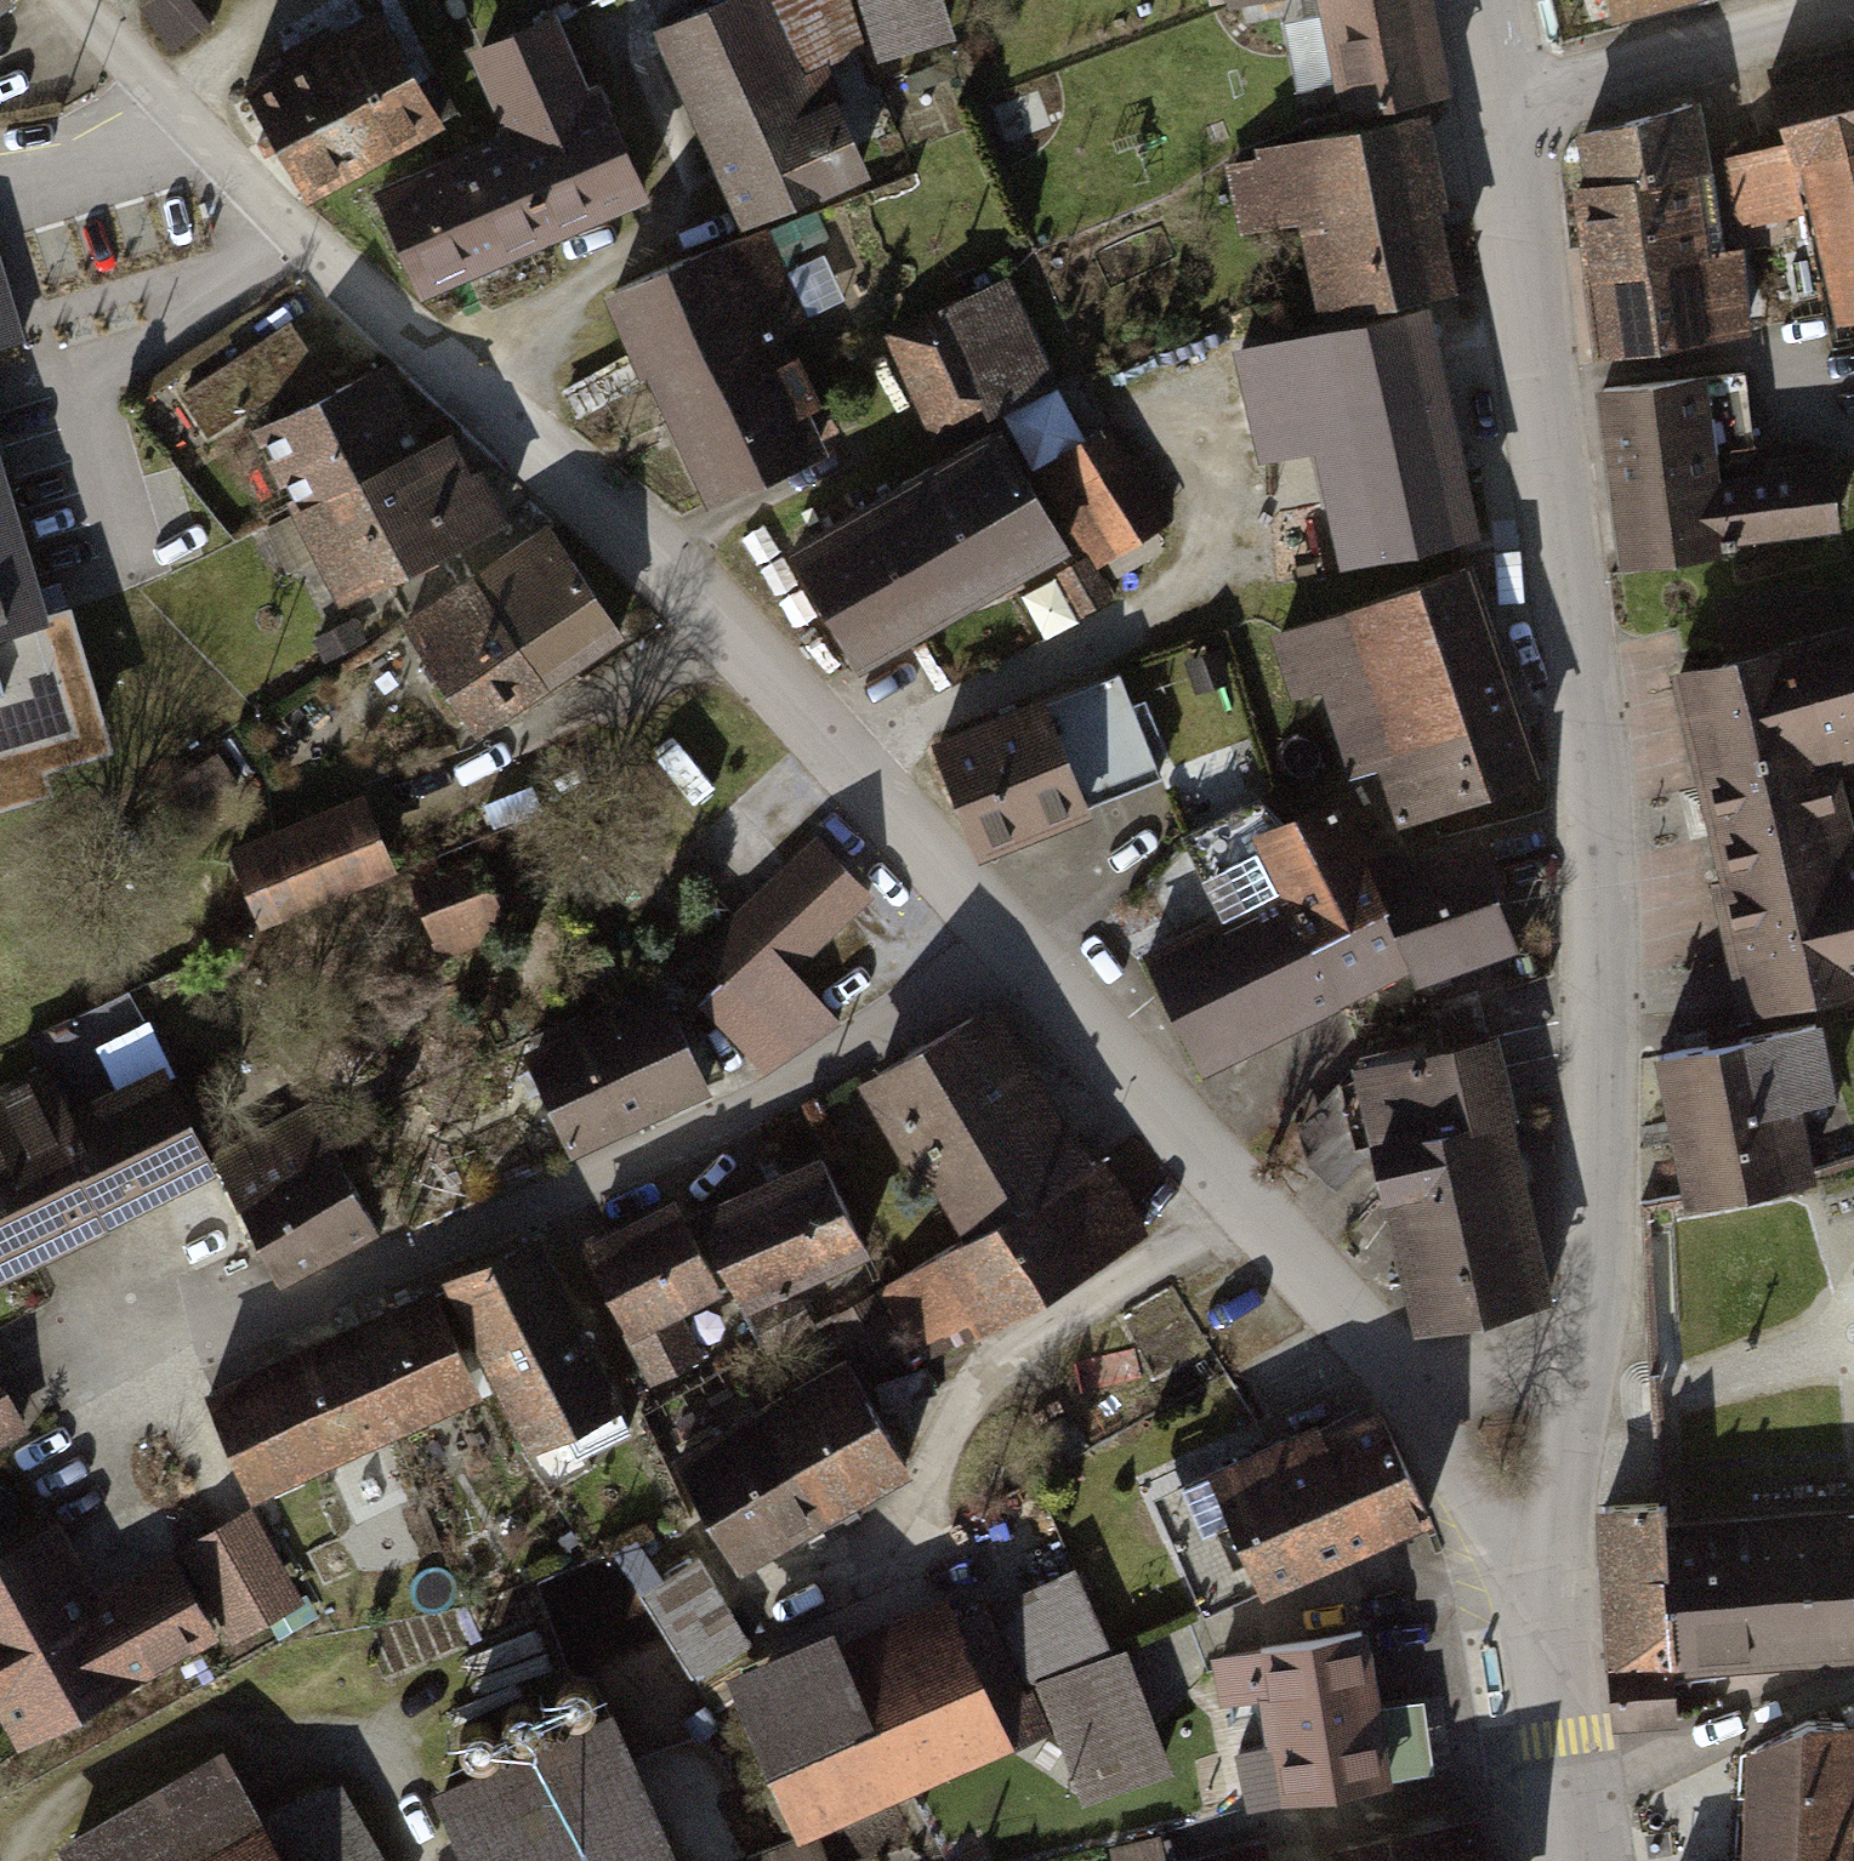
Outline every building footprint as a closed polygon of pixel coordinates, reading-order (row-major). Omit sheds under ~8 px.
[(641,36),(722,228),(852,184),(814,106),(797,112),(785,84),(862,57),(870,76),(934,58),(919,0),(724,0),(641,36)] [(1411,0),(1339,0),(1306,4),(1322,116),(1425,101),(1411,0)] [(1583,29),(1686,0),(1575,0),(1583,29)] [(491,141),(355,199),(398,300),(624,204),(544,17),(454,55),(491,141)] [(357,20),(228,93),(293,208),(422,136),(357,20)] [(1742,70),(1762,153),(1711,165),(1727,230),(1791,215),(1818,329),(1853,321),(1853,43),(1742,70)] [(1690,112),(1559,139),(1578,363),(1725,342),(1690,112)] [(1432,294),(1410,121),(1221,162),(1234,236),(1278,227),(1303,327),(1432,294)] [(755,226),(590,297),(682,510),(808,457),(758,341),(797,325),(755,226)] [(993,279),(878,330),(927,439),(1042,388),(993,279)] [(18,349),(0,291),(0,354),(18,349)] [(1421,325),(1224,359),(1242,464),(1306,453),(1316,510),(1248,522),(1259,584),(1460,550),(1421,325)] [(282,515),(267,522),(312,612),(485,527),(441,437),(418,448),(379,369),(242,436),(282,515)] [(1686,377),(1577,394),(1605,572),(1821,539),(1808,455),(1701,471),(1686,377)] [(1095,423),(1024,471),(1092,570),(1163,522),(1095,423)] [(974,440),(763,551),(828,672),(1038,561),(974,440)] [(50,624),(0,456),(0,639),(50,624)] [(605,640),(531,529),(376,632),(450,743),(605,640)] [(1523,778),(1453,568),(1256,634),(1280,706),(1306,698),(1334,781),(1365,771),(1383,825),(1523,778)] [(1648,680),(1727,1011),(1853,981),(1853,841),(1835,846),(1818,776),(1853,767),(1853,590),(1787,606),(1783,590),(1699,610),(1712,665),(1648,680)] [(50,624),(0,639),(0,815),(50,800),(41,778),(115,754),(74,616),(50,624)] [(1110,661),(915,736),(961,855),(1156,780),(1110,661)] [(1258,896),(1128,955),(1185,1082),(1380,978),(1388,997),(1499,950),(1451,842),(1361,883),(1318,796),(1233,842),(1258,896)] [(348,799),(210,856),(244,938),(382,881),(348,799)] [(871,892),(812,834),(682,949),(705,976),(674,1004),(755,1083),(825,1015),(784,974),(871,892)] [(471,860),(402,882),(428,964),(498,941),(471,860)] [(641,986),(499,1047),(544,1151),(686,1090),(641,986)] [(980,1006),(838,1088),(933,1251),(820,1312),(861,1372),(899,1346),(911,1364),(1132,1227),(1090,1157),(1075,1164),(980,1006)] [(1808,1034),(1635,1062),(1658,1203),(1791,1182),(1780,1117),(1820,1111),(1808,1034)] [(1490,1035),(1326,1065),(1351,1204),(1374,1200),(1397,1324),(1538,1298),(1490,1035)] [(197,1169),(141,1062),(59,1104),(37,1061),(0,1081),(0,1271),(197,1169)] [(306,1102),(202,1146),(258,1279),(362,1235),(306,1102)] [(667,1194),(559,1248),(626,1381),(689,1350),(670,1312),(710,1292),(722,1315),(851,1250),(803,1153),(678,1216),(667,1194)] [(525,1229),(426,1276),(510,1449),(609,1402),(525,1229)] [(412,1290),(182,1389),(229,1498),(459,1399),(412,1290)] [(828,1349),(652,1449),(720,1569),(897,1469),(828,1349)] [(1349,1403),(1165,1487),(1216,1600),(1400,1516),(1349,1403)] [(255,1500),(180,1542),(236,1641),(311,1599),(255,1500)] [(1837,1656),(1825,1501),(1740,1507),(1753,1663),(1837,1656)] [(1753,1663),(1740,1507),(1656,1514),(1669,1670),(1753,1663)] [(1845,1512),(1853,1598),(1853,1512),(1845,1512)] [(1669,1670),(1656,1514),(1600,1514),(1613,1730),(1674,1725),(1669,1670)] [(0,1539),(0,1749),(211,1644),(162,1547),(83,1587),(48,1515),(0,1539)] [(813,1629),(707,1672),(772,1831),(1042,1721),(1073,1798),(1157,1764),(1074,1562),(944,1615),(936,1595),(819,1643),(813,1629)] [(1370,1779),(1341,1633),(1207,1659),(1215,1700),(1240,1695),(1251,1748),(1224,1753),(1235,1806),(1370,1779)] [(590,1708),(410,1790),(446,1860),(661,1860),(590,1708)] [(1718,1860),(1749,1860),(1837,1860),(1841,1723),(1769,1721),(1721,1758),(1718,1860)] [(32,1842),(43,1860),(373,1860),(326,1776),(244,1821),(205,1748),(32,1842)] [(1175,1860),(1477,1860),(1462,1797),(1175,1860)] [(825,1828),(754,1848),(758,1860),(834,1860),(825,1828)]
